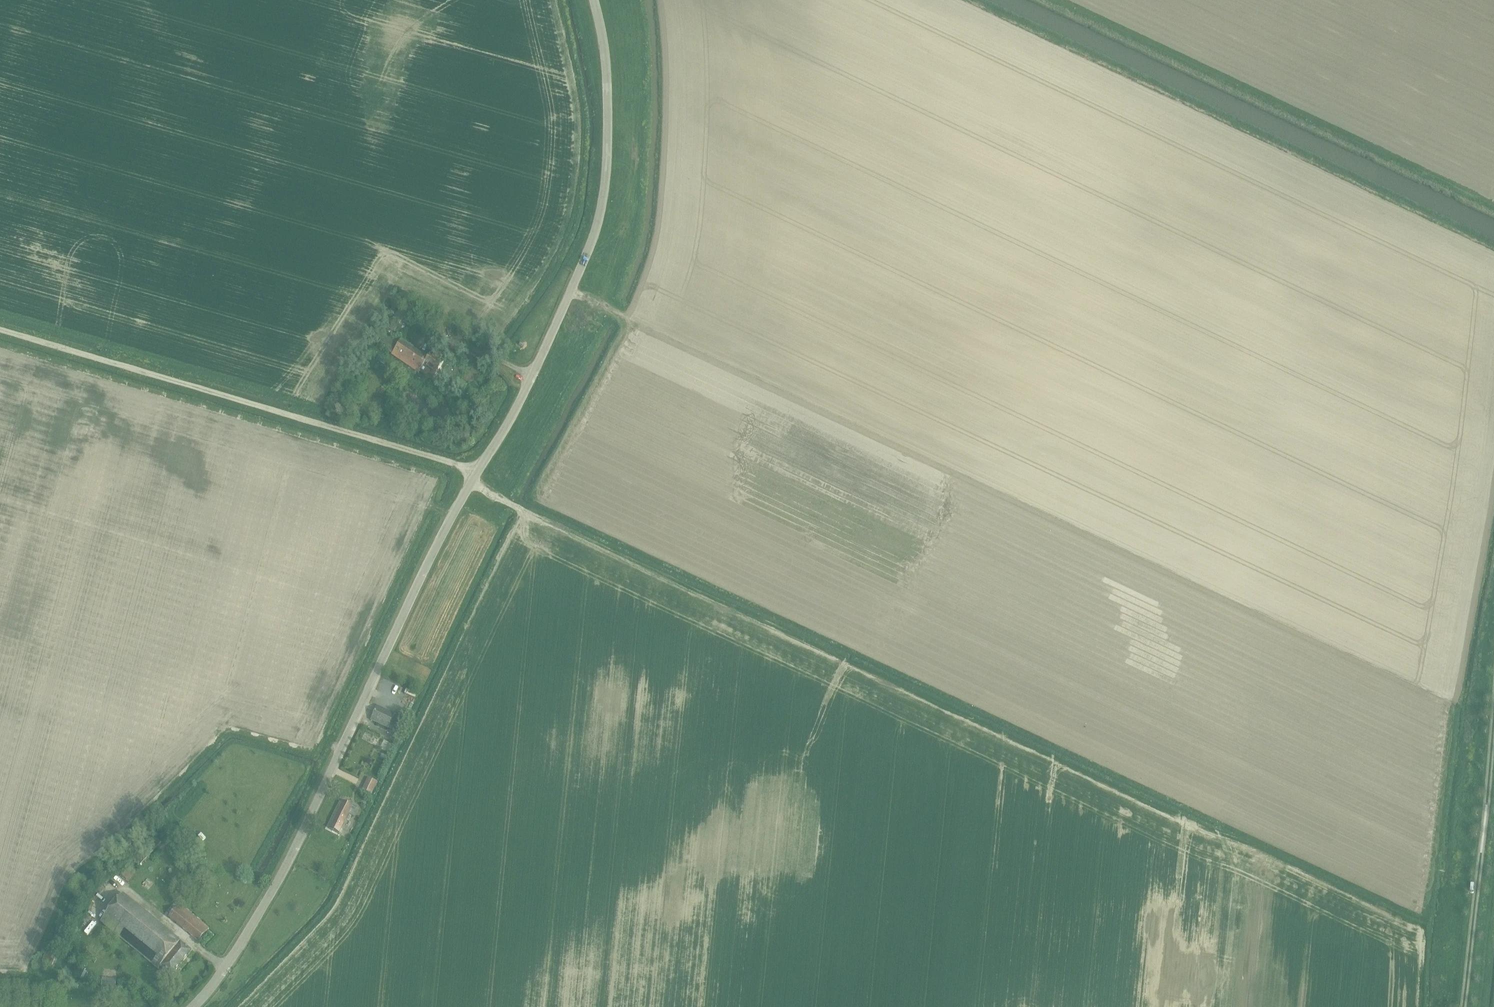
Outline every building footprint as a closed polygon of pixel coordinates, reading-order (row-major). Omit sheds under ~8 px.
[(421,371),(431,378),(433,379),(445,362),(432,353),(428,359),(408,345),(401,341),(400,343),(385,333),(377,344),(392,354),(392,355),(419,373),(421,371)] [(370,721),(388,729),(395,714),(377,706),(370,721)] [(368,778),(362,790),(371,795),(377,783),(368,778)] [(330,829),(340,834),(349,815),(354,817),(358,810),(343,802),(330,829)] [(123,894),(100,921),(158,969),(160,967),(171,976),(192,951),(123,894)] [(210,929),(179,904),(169,917),(199,942),(210,929)] [(46,953),(42,962),(53,966),(56,957),(46,953)] [(105,978),(104,988),(115,989),(116,979),(105,978)]
